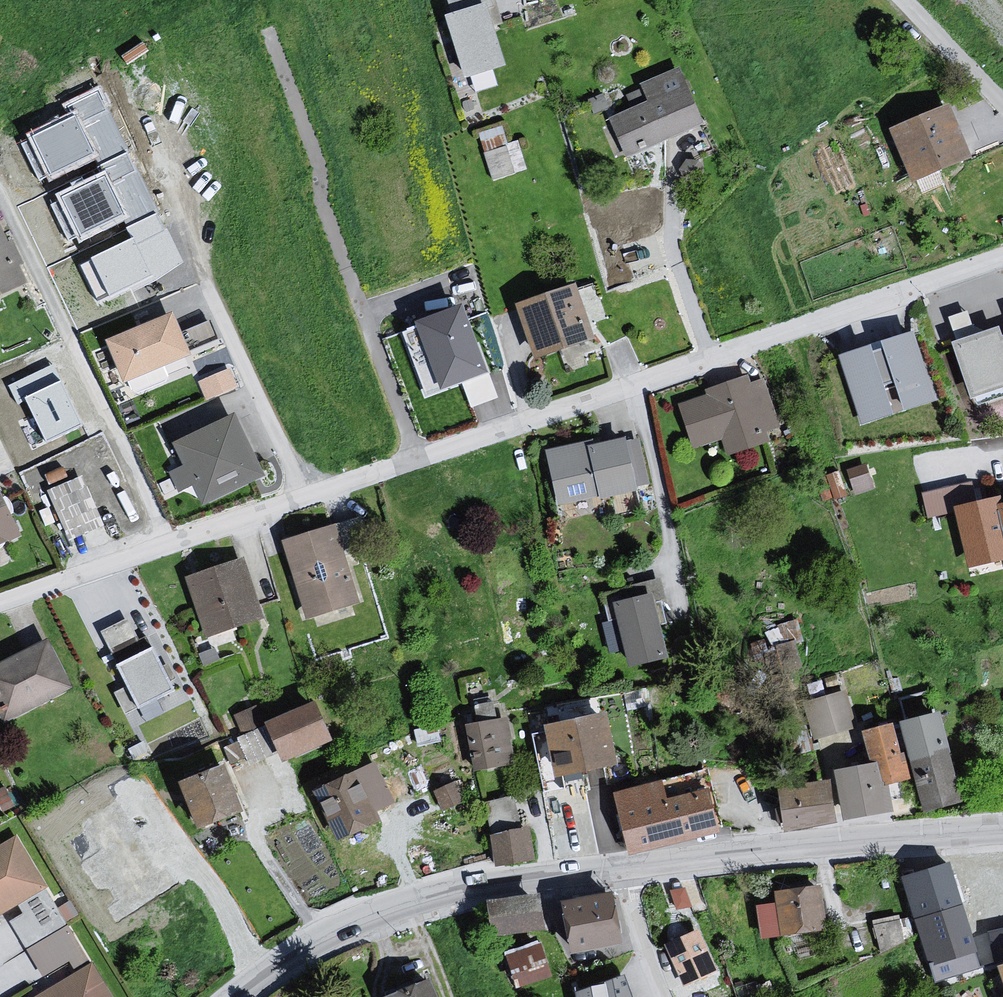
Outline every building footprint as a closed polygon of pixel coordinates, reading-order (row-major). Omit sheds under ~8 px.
[(469,87),(513,72),(503,33),(495,0),(447,0),(469,87)] [(649,106),(609,126),(625,165),(706,130),(683,76),(642,86),(649,106)] [(77,110),(27,134),(50,181),(100,157),(77,110)] [(957,114),(894,135),(915,188),(975,163),(957,114)] [(502,122),(479,129),(495,176),(527,166),(518,136),(507,139),(502,122)] [(105,171),(55,196),(78,242),(128,218),(105,171)] [(0,230),(0,302),(29,287),(3,228),(0,230)] [(134,238),(91,258),(109,296),(152,275),(134,238)] [(578,291),(518,312),(538,366),(596,355),(578,291)] [(465,307),(404,332),(430,397),(489,377),(465,307)] [(179,317),(110,344),(128,386),(195,359),(179,317)] [(947,336),(970,404),(1002,392),(1002,318),(947,336)] [(918,340),(840,363),(866,432),(898,424),(889,392),(898,389),(909,420),(941,409),(918,340)] [(42,386),(62,371),(51,357),(31,372),(42,386)] [(207,397),(239,383),(229,363),(198,377),(207,397)] [(61,380),(25,397),(47,443),(82,426),(61,380)] [(706,404),(680,410),(693,453),(722,447),(729,461),(771,449),(768,438),(778,432),(764,384),(752,390),(750,382),(704,396),(706,404)] [(238,418),(176,448),(187,470),(173,475),(180,497),(194,489),(207,509),(268,479),(238,418)] [(628,444),(590,452),(603,506),(641,498),(628,444)] [(586,448),(549,457),(561,511),(600,503),(586,448)] [(51,483),(66,517),(97,504),(81,469),(51,483)] [(26,539),(0,486),(0,551),(26,539)] [(959,515),(972,570),(1002,564),(1002,504),(959,515)] [(338,529),(285,545),(310,624),(356,611),(361,603),(338,529)] [(246,562),(187,582),(208,642),(254,629),(262,611),(246,562)] [(655,600),(617,605),(631,669),(668,660),(655,600)] [(111,641),(136,629),(128,612),(103,625),(111,641)] [(0,670),(0,715),(5,725),(74,689),(53,643),(0,670)] [(158,649),(121,668),(144,713),(179,696),(158,649)] [(848,692),(806,709),(815,743),(863,732),(848,692)] [(255,757),(277,749),(259,700),(237,708),(255,757)] [(319,709),(270,727),(288,766),(336,745),(319,709)] [(612,716),(553,729),(560,779),(623,768),(612,716)] [(945,717),(905,725),(926,814),(969,807),(945,717)] [(509,722),(465,730),(477,777),(518,768),(509,722)] [(898,726),(866,734),(874,767),(880,766),(889,787),(913,782),(898,726)] [(874,767),(838,773),(849,823),(900,815),(889,787),(880,766),(874,767)] [(232,772),(185,786),(204,833),(246,819),(249,814),(232,772)] [(666,783),(616,797),(634,860),(723,833),(708,774),(666,783)] [(362,775),(317,797),(341,845),(382,825),(362,775)] [(836,782),(782,793),(793,832),(844,822),(836,782)] [(531,832),(495,841),(496,870),(536,866),(531,832)] [(0,851),(0,920),(45,893),(15,843),(0,851)] [(951,871),(901,885),(928,968),(977,955),(951,871)] [(823,891),(777,896),(785,942),(828,936),(823,891)] [(545,899),(490,907),(496,939),(550,936),(545,899)] [(618,901),(567,906),(578,960),(629,952),(618,901)] [(69,922),(28,943),(43,972),(84,950),(69,922)] [(701,935),(665,950),(684,991),(720,976),(701,935)] [(540,948),(507,959),(520,992),(556,981),(540,948)] [(94,970),(48,996),(110,996),(94,970)] [(584,996),(633,996),(627,982),(584,996)]
